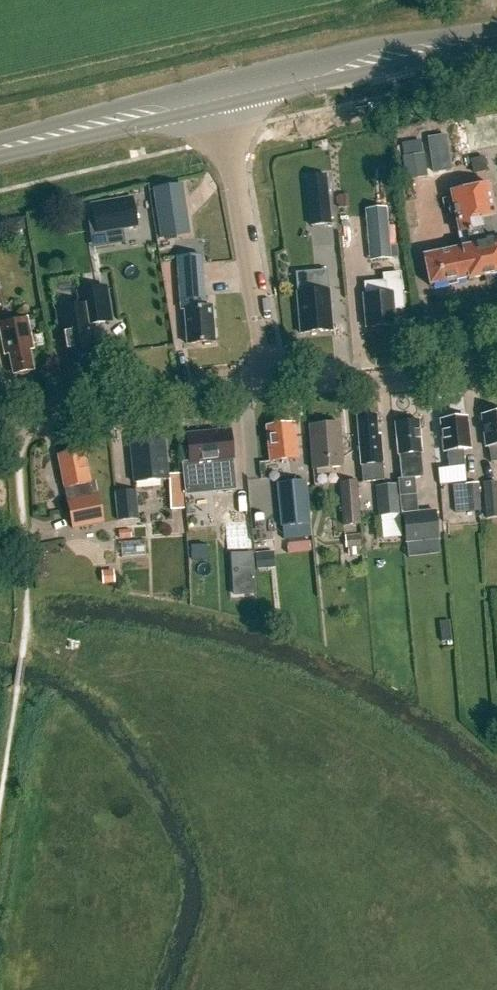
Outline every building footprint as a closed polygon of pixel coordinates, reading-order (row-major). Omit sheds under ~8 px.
[(473,164),(475,177),(488,175),(486,161),(473,164)] [(462,246),(424,254),(430,284),(469,276),(469,278),(496,272),(496,224),(489,183),(450,191),(462,246)] [(191,235),(183,185),(152,189),(160,239),(191,235)] [(137,227),(133,201),(91,208),(96,234),(137,227)] [(313,253),(338,251),(336,209),(311,210),(313,253)] [(389,247),(385,212),(366,215),(371,249),(389,247)] [(215,342),(212,307),(206,308),(205,296),(206,296),(205,282),(203,257),(177,258),(181,311),(185,311),(187,344),(215,342)] [(385,281),(367,283),(368,294),(363,295),(367,329),(397,326),(393,292),(386,293),(385,281)] [(60,330),(64,329),(70,364),(98,359),(92,324),(112,321),(106,286),(78,291),(80,305),(57,309),(60,330)] [(297,293),(300,334),(332,332),(329,291),(297,293)] [(28,315),(1,320),(6,350),(11,350),(15,370),(32,367),(28,346),(34,345),(28,315)] [(494,412),(482,414),(486,445),(489,445),(491,462),(496,461),(496,409),(494,409),(494,412)] [(452,414),(453,417),(440,419),(443,449),(446,449),(448,467),(464,465),(462,449),(470,448),(466,416),(461,416),(461,413),(452,414)] [(377,415),(357,417),(363,484),(386,482),(384,466),(382,435),(381,435),(381,433),(378,433),(377,415)] [(403,480),(423,478),(420,450),(421,450),(418,419),(396,421),(399,452),(400,452),(403,480)] [(294,421),(265,425),(270,461),(298,457),(294,421)] [(340,421),(309,423),(311,467),(343,465),(340,421)] [(208,479),(206,462),(220,461),(222,477),(234,476),(232,460),(235,459),(232,430),(187,435),(190,463),(195,462),(197,480),(208,479)] [(160,437),(128,441),(133,484),(167,480),(170,510),(182,509),(178,474),(164,475),(160,437)] [(81,451),(59,456),(74,529),(104,523),(98,494),(97,494),(95,482),(87,484),(81,451)] [(485,481),(488,518),(496,517),(496,481),(496,480),(485,481)] [(309,526),(305,482),(277,485),(281,529),(309,526)] [(340,483),(343,527),(360,525),(357,482),(340,483)] [(481,510),(479,482),(465,483),(468,511),(481,510)] [(381,487),(381,511),(398,511),(397,486),(381,487)] [(140,520),(137,494),(119,496),(121,521),(140,520)] [(405,544),(406,544),(408,558),(439,555),(437,541),(439,541),(436,510),(402,514),(405,544)] [(363,535),(349,534),(348,554),(362,555),(363,535)] [(258,598),(255,550),(232,551),(234,599),(258,598)] [(275,551),(257,552),(258,567),(276,566),(275,551)]
